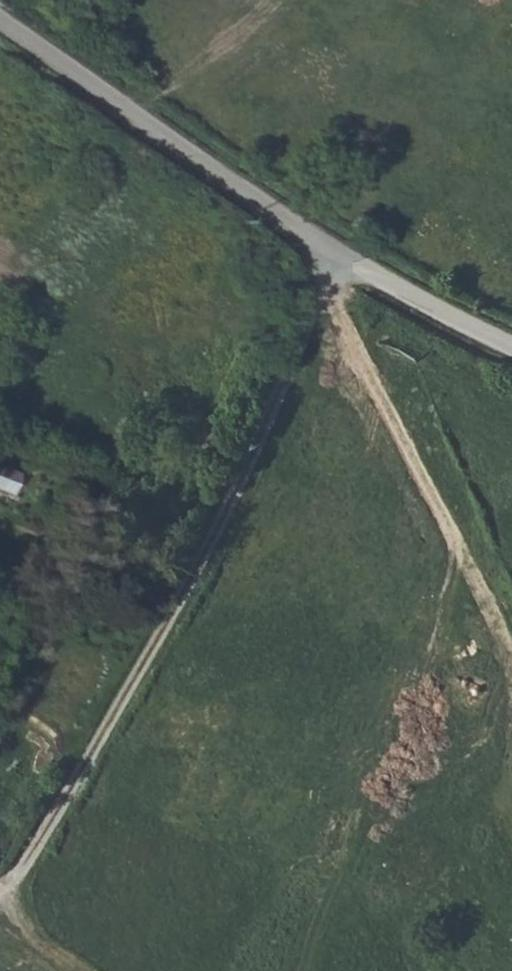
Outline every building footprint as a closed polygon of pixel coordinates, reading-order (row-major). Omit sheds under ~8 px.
[(1,495),(9,475),(0,471),(0,495),(1,495)]
